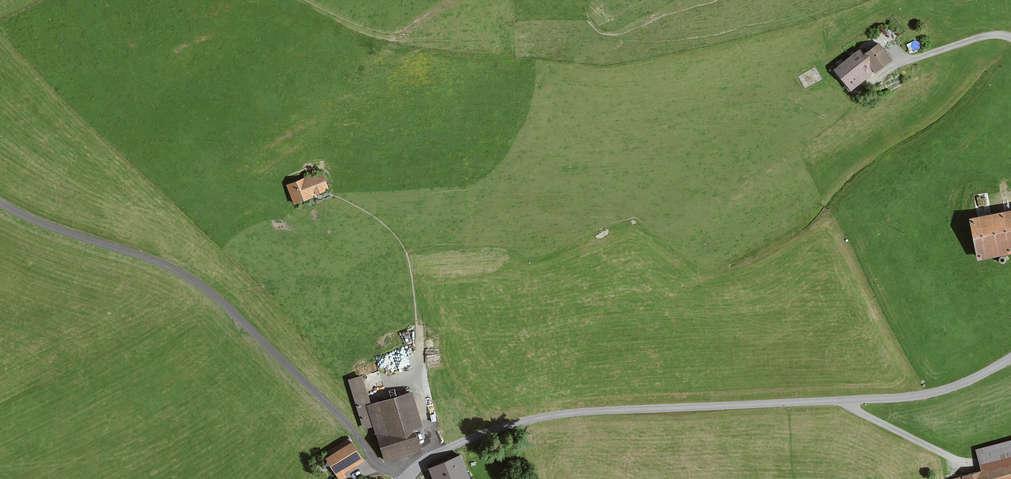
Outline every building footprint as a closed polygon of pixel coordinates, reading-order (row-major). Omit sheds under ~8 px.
[(833,68),(851,91),(893,59),(879,41),(863,53),(860,48),(833,68)] [(322,170),(286,184),(294,204),(313,196),(313,195),(329,189),(322,170)] [(970,217),(978,259),(1010,253),(1010,210),(970,217)] [(363,375),(348,380),(362,427),(373,424),(383,459),(421,449),(416,428),(423,426),(413,390),(370,402),(363,375)] [(975,449),(981,469),(950,478),(1010,478),(1010,439),(975,449)] [(352,440),(325,457),(339,478),(343,478),(347,477),(345,473),(365,460),(352,440)] [(428,467),(433,478),(471,478),(461,454),(428,467)]
